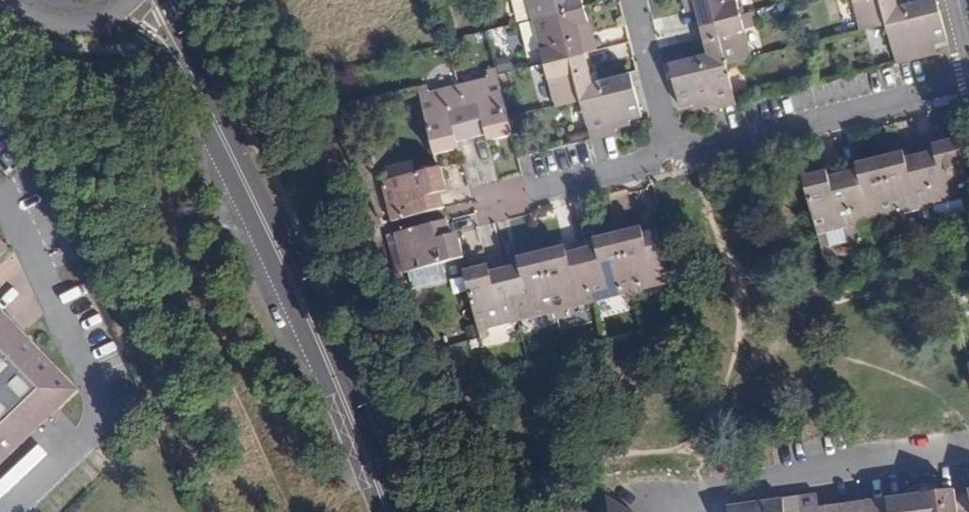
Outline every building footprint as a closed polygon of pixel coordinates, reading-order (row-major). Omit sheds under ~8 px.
[(533,18),(584,5),(583,0),(528,0),(533,18)] [(706,21),(741,13),(738,0),(696,0),(698,8),(702,7),(706,21)] [(887,22),(907,17),(903,2),(898,4),(897,0),(854,0),(861,29),(887,22)] [(936,47),(935,42),(947,39),(943,22),(939,9),(934,10),(931,0),(912,0),(903,2),(907,17),(887,22),(897,63),(923,56),(922,50),(936,47)] [(584,5),(533,18),(544,62),(581,53),(577,38),(581,37),(577,22),(588,20),(584,5)] [(706,67),(727,62),(752,56),(741,13),(706,21),(709,34),(705,35),(709,51),(703,52),(706,67)] [(710,110),(737,103),(727,62),(706,67),(703,52),(676,59),(680,74),(674,76),(681,105),(693,102),(708,98),(709,105),(710,110)] [(581,53),(544,62),(555,106),(581,99),(601,94),(597,79),(592,80),(589,65),(584,67),(581,53)] [(488,77),(458,85),(471,134),(485,131),(486,135),(497,132),(498,138),(512,134),(508,117),(497,74),(495,68),(486,71),(488,77)] [(581,99),(591,139),(617,132),(616,127),(614,122),(630,118),(642,115),(635,85),(629,87),(625,72),(597,79),(601,94),(581,99)] [(437,153),(449,150),(448,144),(458,142),(457,138),(471,134),(458,85),(427,92),(426,86),(416,88),(435,163),(439,162),(437,153)] [(694,108),(709,105),(708,98),(693,102),(694,108)] [(614,122),(616,127),(631,124),(630,118),(614,122)] [(921,153),(934,204),(963,196),(965,203),(968,202),(968,182),(957,134),(944,138),(945,144),(935,147),(935,149),(921,153)] [(894,149),(880,153),(897,220),(906,218),(904,211),(934,204),(921,153),(907,156),(906,153),(896,156),(894,149)] [(859,168),(844,172),(857,223),(887,215),(889,222),(897,220),(880,153),(866,156),(868,163),(859,165),(859,168)] [(381,181),(391,220),(442,207),(438,194),(442,193),(439,182),(445,181),(442,166),(381,181)] [(817,169),(803,173),(819,239),(828,237),(826,230),(857,223),(844,172),(831,175),(830,173),(819,175),(817,169)] [(395,232),(404,271),(464,257),(461,243),(454,244),(452,234),(448,234),(445,220),(395,232)] [(631,229),(618,232),(634,299),(643,296),(642,290),(671,283),(658,230),(657,230),(657,232),(643,236),(643,233),(632,236),(631,229)] [(595,248),(582,251),(594,301),(625,294),(626,300),(634,299),(618,232),(604,236),(606,243),(595,245),(595,248)] [(828,237),(819,239),(825,261),(833,259),(828,237)] [(541,252),(557,318),(566,316),(565,309),(594,301),(582,251),(567,255),(566,252),(557,255),(555,249),(541,252)] [(506,270),(518,321),(547,314),(548,321),(557,318),(541,252),(528,255),(529,262),(519,264),(520,267),(506,270)] [(487,328),(518,321),(506,270),(492,274),(491,271),(482,273),(480,266),(467,270),(464,270),(480,338),(489,336),(487,328)] [(74,388),(0,311),(0,459),(74,388)] [(665,379),(661,361),(651,363),(655,381),(665,379)] [(953,489),(935,492),(919,494),(922,511),(957,511),(953,489)] [(799,496),(801,511),(842,511),(841,504),(824,506),(825,511),(820,511),(819,507),(817,494),(808,495),(799,496)] [(919,494),(902,496),(887,498),(889,511),(922,511),(919,494)] [(606,498),(597,511),(629,511),(630,510),(607,496),(606,498)] [(761,501),(762,511),(801,511),(799,496),(788,498),(761,501)] [(842,511),(889,511),(887,498),(869,501),(841,504),(842,511)] [(761,501),(743,503),(728,505),(729,511),(762,511),(761,501)]
